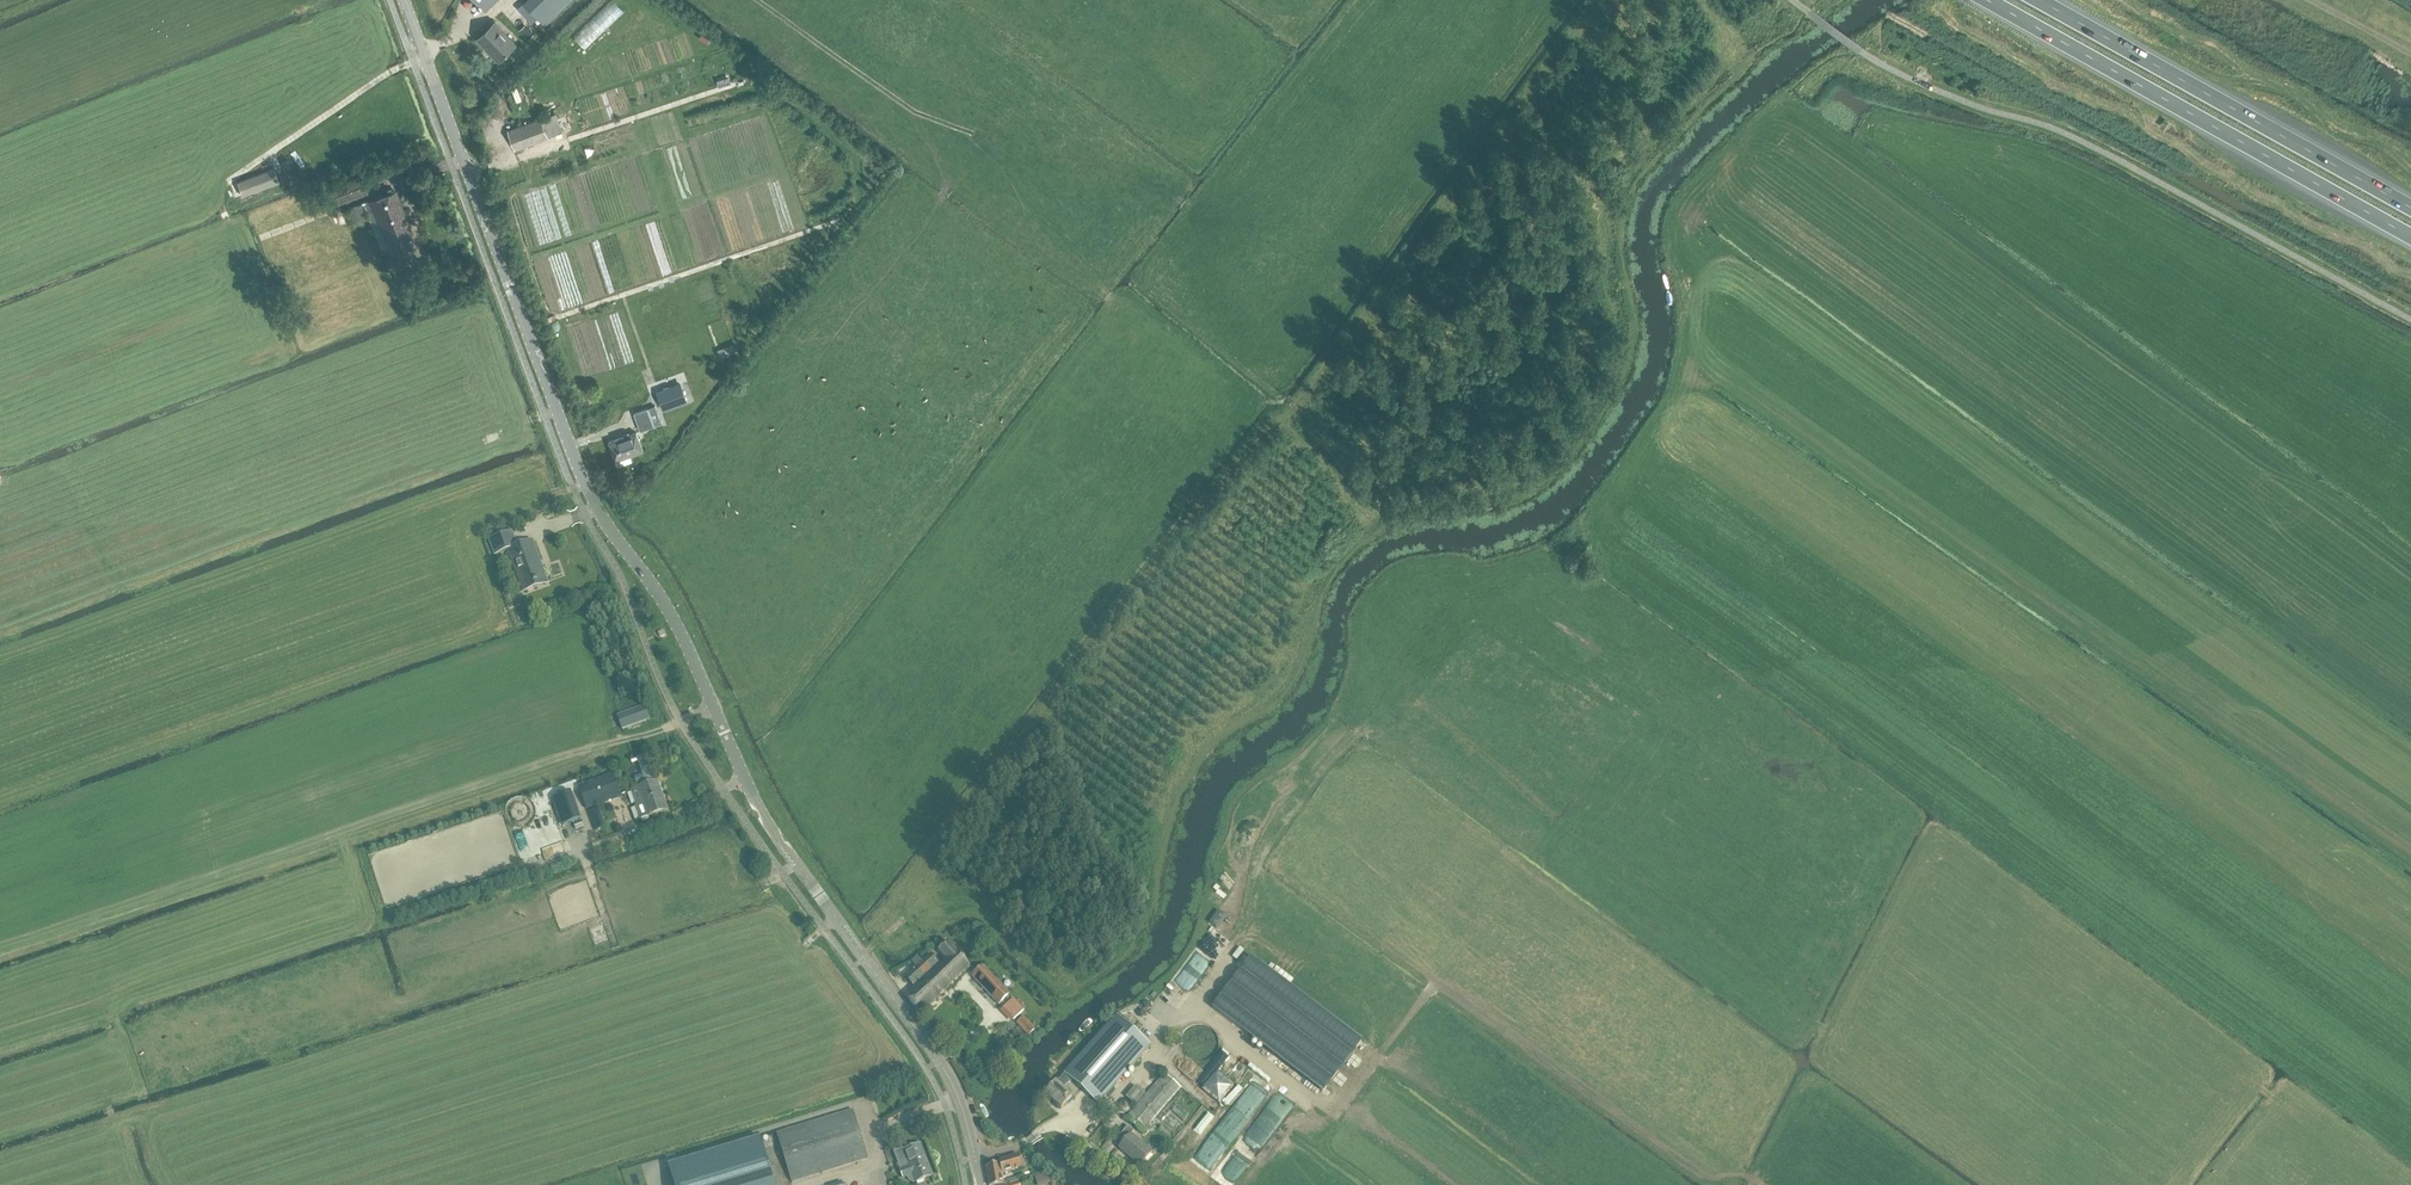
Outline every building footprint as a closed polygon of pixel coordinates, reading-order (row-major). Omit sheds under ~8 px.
[(497,0),(475,0),(486,11),(497,0)] [(524,2),(545,24),(570,0),(527,0),(524,2)] [(498,61),(514,46),(502,32),(503,31),(495,22),(480,37),(491,49),(489,50),(498,61)] [(528,27),(523,32),(529,39),(534,34),(528,27)] [(554,132),(548,116),(541,119),(547,135),(554,132)] [(541,118),(508,130),(512,141),(515,148),(548,136),(547,135),(541,119),(541,118)] [(242,195),(278,181),(276,175),(273,168),(263,172),(237,181),(242,195)] [(335,203),(367,191),(361,175),(329,187),(335,203)] [(414,254),(407,234),(411,233),(395,190),(371,199),(390,252),(395,250),(399,260),(414,254)] [(354,223),(367,218),(361,203),(348,208),(354,223)] [(687,401),(681,384),(670,388),(665,390),(658,392),(665,409),(687,401)] [(641,430),(660,422),(654,405),(634,412),(641,430)] [(615,459),(643,450),(636,431),(609,441),(615,459)] [(518,547),(513,533),(489,541),(494,556),(508,552),(511,561),(514,560),(525,592),(547,585),(532,542),(518,547)] [(621,730),(649,720),(644,707),(617,716),(621,730)] [(586,810),(620,797),(612,775),(578,788),(578,789),(586,810)] [(642,776),(634,778),(636,784),(644,782),(642,776)] [(575,780),(561,785),(561,786),(565,795),(570,793),(578,789),(578,788),(575,781),(575,780)] [(638,790),(630,792),(635,806),(634,806),(639,821),(647,818),(667,811),(657,782),(637,789),(638,790)] [(561,827),(578,821),(580,820),(578,816),(570,793),(565,795),(563,795),(551,799),(561,827)] [(598,808),(588,812),(590,818),(601,815),(598,808)] [(1218,912),(1209,923),(1216,929),(1225,917),(1218,912)] [(918,1017),(970,966),(948,943),(938,952),(946,960),(934,970),(933,969),(938,964),(930,956),(922,963),(917,957),(911,962),(916,968),(905,978),(913,987),(926,975),(928,976),(905,997),(918,1017)] [(1251,958),(1212,1009),(1322,1093),(1361,1042),(1251,958)] [(998,1005),(1010,994),(984,966),(972,977),(998,1005)] [(1014,1000),(1000,1013),(1010,1024),(1024,1011),(1014,1000)] [(1098,1105),(1150,1047),(1117,1016),(1064,1074),(1066,1075),(1058,1084),(1056,1083),(1045,1096),(1060,1110),(1072,1097),(1063,1089),(1071,1080),(1098,1105)] [(1024,1018),(1017,1024),(1028,1036),(1035,1030),(1024,1018)] [(1135,1087),(1126,1098),(1136,1107),(1126,1119),(1143,1133),(1181,1089),(1165,1075),(1146,1096),(1135,1087)] [(1219,1105),(1233,1089),(1217,1075),(1203,1091),(1219,1105)] [(791,1183),(867,1159),(853,1111),(776,1135),(791,1183)] [(1107,1121),(1102,1127),(1106,1130),(1111,1124),(1107,1121)] [(1139,1167),(1152,1152),(1132,1135),(1134,1132),(1128,1126),(1117,1138),(1123,1144),(1119,1149),(1139,1167)] [(668,1167),(674,1184),(775,1184),(761,1139),(668,1167)] [(902,1149),(893,1153),(899,1170),(903,1179),(907,1177),(909,1182),(913,1184),(915,1183),(932,1176),(920,1146),(904,1152),(902,1149)] [(985,1166),(989,1184),(996,1184),(1004,1184),(1002,1174),(1022,1168),(1018,1155),(999,1161),(999,1164),(985,1166)]
